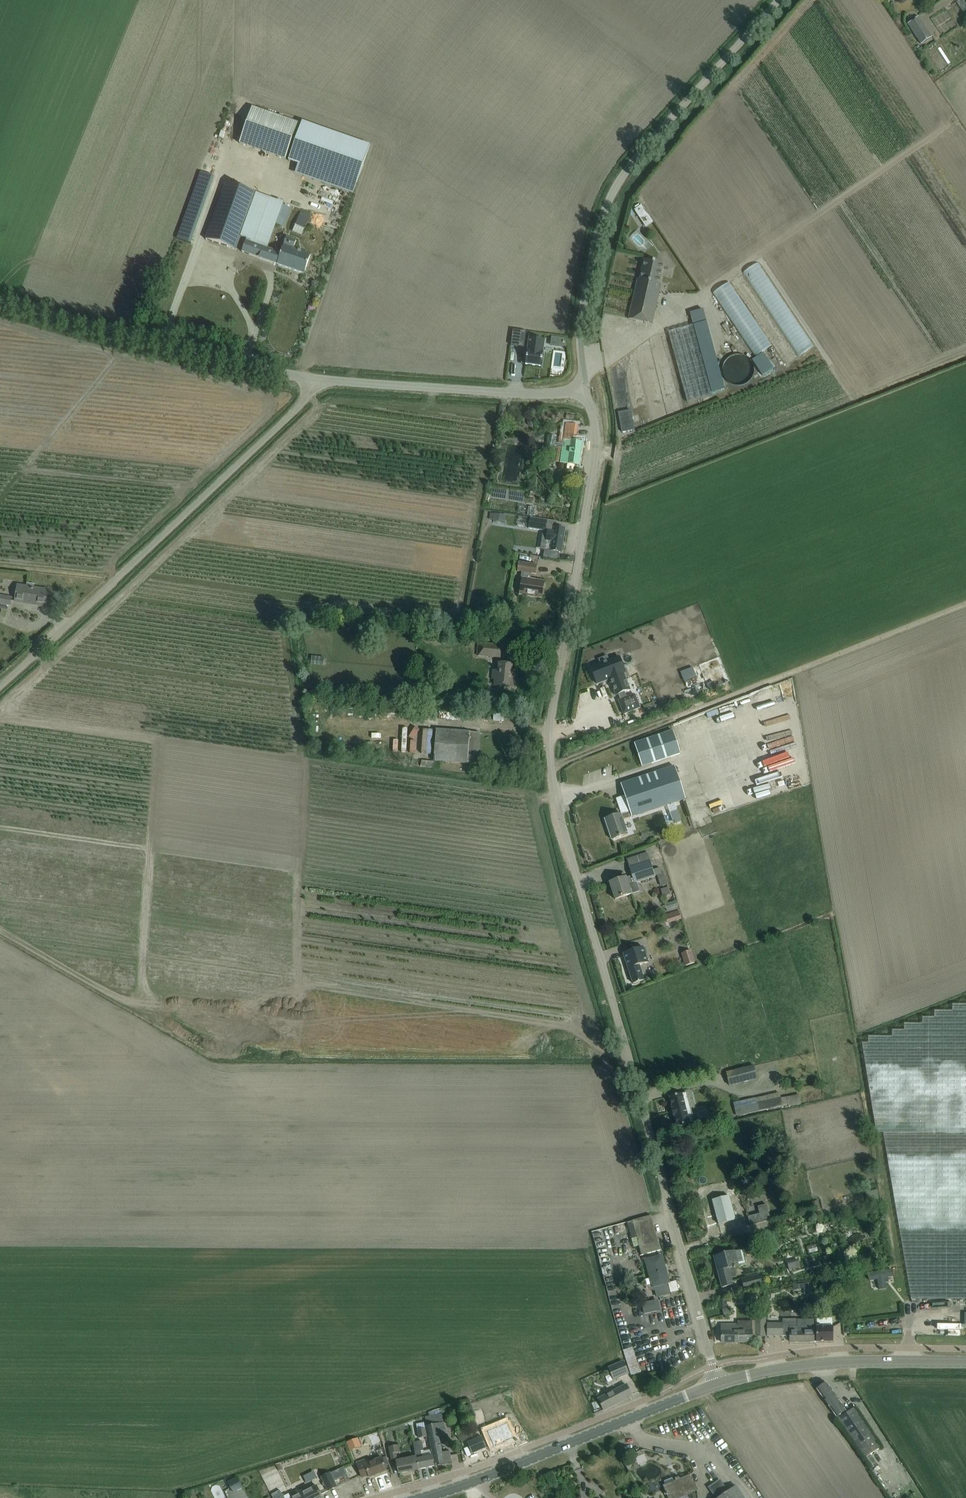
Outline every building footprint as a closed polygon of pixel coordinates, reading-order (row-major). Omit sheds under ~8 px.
[(931,37),(918,16),(907,24),(920,44),(931,37)] [(240,144),(285,160),(298,123),(252,107),(240,144)] [(302,123),(289,160),(355,183),(368,146),(302,123)] [(241,238),(256,193),(226,182),(206,240),(236,250),(241,238)] [(256,193),(241,238),(246,239),(242,254),(274,264),(277,254),(278,252),(277,252),(267,248),(276,224),(283,205),(284,203),(256,193)] [(649,195),(642,200),(653,217),(661,212),(649,195)] [(284,227),(290,208),(283,205),(276,224),(284,227)] [(309,216),(300,212),(295,225),(304,229),(309,216)] [(677,222),(686,219),(683,212),(675,215),(677,222)] [(278,252),(277,254),(274,263),(304,274),(310,255),(293,249),(296,241),(287,238),(282,251),(278,250),(277,252),(278,252)] [(754,261),(802,346),(818,338),(769,252),(754,261)] [(663,264),(654,262),(644,260),(639,280),(637,280),(628,319),(652,324),(657,301),(660,290),(657,289),(663,264)] [(693,325),(668,332),(687,402),(712,395),(693,325)] [(513,332),(511,347),(524,349),(526,333),(513,332)] [(527,355),(525,365),(541,366),(544,341),(529,339),(528,350),(527,350),(527,355)] [(565,423),(560,463),(567,464),(566,470),(574,471),(574,465),(579,466),(582,443),(582,442),(575,441),(577,425),(565,423)] [(589,439),(590,430),(579,429),(578,439),(589,439)] [(505,515),(493,513),(492,521),(504,522),(505,515)] [(552,521),(542,519),(531,517),(529,528),(548,532),(546,541),(544,550),(561,553),(565,529),(551,527),(552,521)] [(528,551),(525,561),(545,565),(547,554),(528,551)] [(519,595),(541,598),(544,581),(530,579),(531,573),(536,574),(537,565),(518,562),(517,571),(521,572),(520,578),(522,579),(519,595)] [(47,591),(37,589),(18,586),(15,602),(45,606),(47,591)] [(0,596),(0,604),(1,604),(0,608),(0,609),(7,610),(8,605),(11,606),(13,598),(0,596)] [(501,646),(477,643),(476,655),(499,657),(501,646)] [(322,666),(323,657),(311,655),(310,665),(322,666)] [(619,655),(590,666),(596,684),(609,680),(616,695),(618,694),(620,700),(618,700),(623,713),(639,707),(634,693),(626,695),(624,690),(630,689),(619,655)] [(512,664),(502,663),(499,663),(498,671),(492,670),(492,679),(498,679),(497,686),(513,687),(514,677),(511,677),(511,672),(514,673),(514,672),(511,672),(512,664)] [(803,698),(794,700),(795,708),(805,707),(803,698)] [(730,725),(744,719),(742,714),(728,720),(730,725)] [(699,715),(693,717),(696,728),(702,726),(699,715)] [(688,720),(682,722),(684,731),(690,729),(688,720)] [(796,732),(807,730),(805,722),(794,725),(796,732)] [(479,733),(469,732),(436,730),(434,761),(477,764),(479,733)] [(679,753),(672,731),(634,743),(641,765),(679,753)] [(674,766),(630,781),(621,784),(630,812),(621,815),(620,814),(605,819),(611,840),(627,834),(623,820),(632,817),(685,799),(674,766)] [(729,806),(740,803),(737,792),(726,795),(729,806)] [(680,822),(676,811),(669,813),(673,824),(680,822)] [(613,889),(612,889),(615,900),(639,891),(636,882),(658,875),(662,886),(667,884),(664,873),(662,874),(660,868),(653,870),(650,861),(629,868),(632,876),(609,883),(610,886),(612,885),(613,889)] [(668,887),(661,889),(663,895),(665,894),(665,896),(670,894),(668,887)] [(643,947),(633,950),(623,953),(633,984),(644,980),(639,965),(648,962),(643,947)] [(681,953),(685,966),(695,963),(691,950),(681,953)] [(952,1004),(952,1010),(934,1010),(934,1017),(922,1017),(922,1023),(904,1023),(904,1030),(892,1030),(892,1036),(868,1036),(868,1043),(862,1043),(876,1133),(883,1133),(911,1299),(965,1299),(965,1004),(952,1004)] [(729,1086),(757,1079),(753,1065),(726,1072),(729,1086)] [(807,1091),(788,1093),(789,1102),(808,1099),(807,1091)] [(689,1092),(680,1095),(670,1097),(678,1127),(689,1124),(685,1108),(693,1106),(689,1092)] [(782,1105),(780,1097),(740,1106),(742,1114),(782,1105)] [(735,1220),(729,1196),(712,1200),(718,1224),(735,1220)] [(820,1207),(818,1200),(811,1201),(813,1209),(820,1207)] [(766,1204),(757,1206),(759,1214),(747,1217),(750,1225),(770,1220),(766,1204)] [(651,1216),(641,1218),(627,1222),(633,1247),(639,1245),(641,1255),(660,1250),(651,1216)] [(732,1267),(738,1266),(746,1264),(742,1249),(713,1256),(722,1288),(733,1285),(731,1278),(734,1277),(732,1267)] [(656,1257),(647,1260),(645,1260),(653,1290),(655,1289),(657,1297),(669,1294),(666,1283),(665,1284),(663,1278),(667,1277),(663,1262),(658,1263),(656,1257)] [(805,1259),(796,1260),(797,1269),(806,1268),(805,1259)] [(892,1277),(891,1269),(867,1273),(869,1281),(877,1280),(879,1290),(882,1290),(886,1288),(884,1278),(892,1277)] [(758,1274),(741,1278),(744,1291),(761,1287),(758,1274)] [(683,1277),(675,1278),(676,1288),(684,1287),(683,1277)] [(822,1288),(833,1287),(833,1280),(822,1281),(822,1288)] [(657,1301),(647,1304),(650,1315),(655,1314),(657,1324),(663,1323),(657,1301)] [(764,1318),(765,1318),(765,1317),(755,1317),(755,1336),(764,1336),(764,1318)] [(783,1323),(767,1324),(767,1326),(767,1336),(789,1336),(789,1342),(814,1342),(814,1332),(814,1326),(813,1319),(797,1319),(797,1326),(789,1327),(789,1328),(783,1328),(783,1323)] [(721,1342),(752,1342),(752,1321),(737,1321),(737,1325),(721,1325),(721,1342)] [(833,1342),(833,1331),(830,1331),(830,1326),(816,1327),(816,1332),(816,1342),(833,1342)] [(639,1343),(629,1346),(638,1371),(647,1368),(639,1343)] [(628,1374),(623,1361),(608,1367),(613,1380),(628,1374)] [(848,1418),(831,1391),(826,1383),(817,1389),(822,1397),(839,1423),(870,1471),(877,1466),(869,1454),(879,1447),(857,1412),(848,1418)] [(631,1396),(626,1385),(599,1399),(603,1410),(631,1396)] [(448,1398),(436,1403),(439,1409),(451,1404),(448,1398)] [(486,1422),(485,1404),(473,1405),(474,1423),(486,1422)] [(471,1405),(464,1407),(466,1413),(473,1411),(471,1405)] [(438,1437),(446,1436),(442,1414),(425,1417),(427,1428),(429,1436),(433,1456),(435,1466),(451,1463),(449,1452),(442,1453),(438,1437)] [(506,1423),(486,1431),(492,1445),(512,1437),(506,1423)] [(418,1439),(429,1436),(427,1428),(417,1430),(418,1439)] [(465,1429),(456,1436),(462,1442),(470,1435),(465,1429)] [(481,1437),(467,1443),(472,1454),(486,1448),(481,1437)] [(358,1438),(346,1442),(350,1451),(361,1447),(358,1438)] [(416,1459),(418,1470),(434,1466),(432,1455),(422,1458),(420,1451),(423,1451),(421,1441),(413,1443),(416,1459)] [(399,1474),(418,1470),(416,1459),(413,1443),(412,1443),(416,1457),(397,1461),(399,1474)] [(398,1445),(388,1447),(391,1459),(397,1458),(396,1454),(400,1453),(398,1445)] [(386,1471),(383,1462),(381,1458),(365,1464),(363,1460),(356,1463),(362,1478),(369,1475),(369,1477),(386,1471)] [(328,1491),(337,1487),(330,1472),(321,1477),(328,1491)] [(242,1475),(234,1478),(235,1492),(243,1488),(242,1475)] [(663,1486),(666,1493),(665,1493),(666,1495),(667,1495),(668,1497),(678,1497),(686,1495),(697,1491),(694,1484),(691,1475),(682,1478),(677,1480),(673,1482),(672,1478),(664,1481),(665,1485),(663,1486)] [(736,1486),(728,1492),(720,1480),(709,1488),(716,1497),(744,1497),(736,1486)] [(319,1491),(316,1486),(306,1491),(304,1488),(290,1494),(291,1497),(322,1497),(319,1491)] [(425,1492),(424,1487),(397,1495),(398,1497),(406,1497),(425,1492)]
